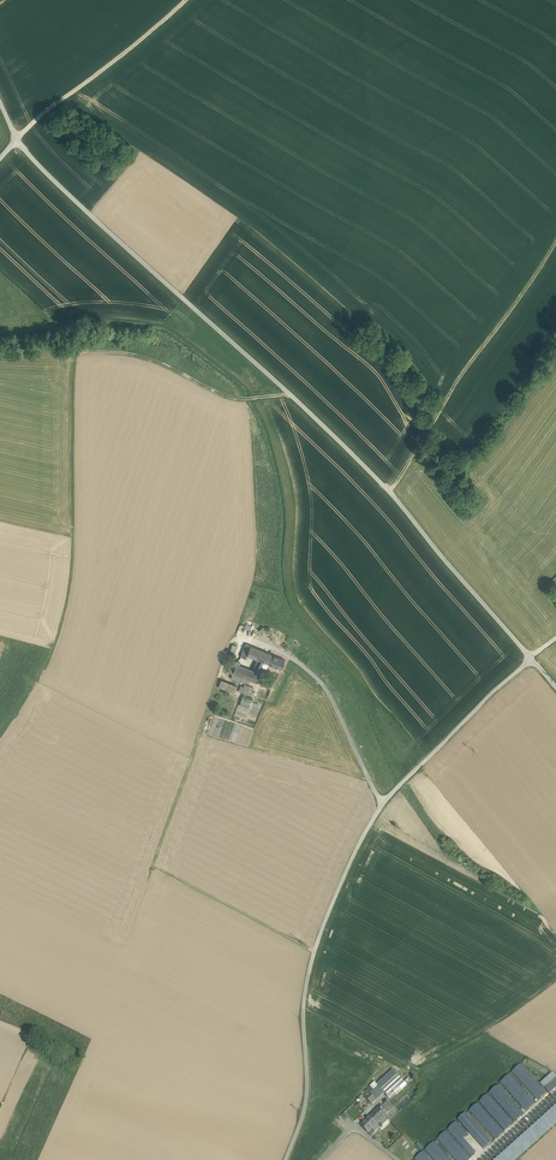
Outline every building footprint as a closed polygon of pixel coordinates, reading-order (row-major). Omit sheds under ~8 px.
[(244,627),(250,628),(251,625),(240,623),(238,630),(243,631),(244,627)] [(270,653),(246,644),(241,657),(246,659),(248,656),(258,660),(266,663),(270,654),(270,653)] [(285,660),(270,654),(266,663),(268,664),(281,669),(285,660)] [(237,661),(232,659),(227,672),(232,673),(236,664),(237,661)] [(266,663),(258,660),(256,665),(255,664),(252,670),(245,681),(249,683),(250,680),(255,682),(261,667),(266,669),(268,664),(266,663)] [(238,665),(236,664),(232,673),(230,678),(245,683),(245,681),(252,670),(238,665)] [(237,686),(221,680),(218,687),(234,693),(237,686)] [(253,687),(245,684),(242,692),(251,695),(253,687)] [(252,700),(242,697),(239,705),(249,709),(252,700)] [(547,1092),(522,1064),(500,1083),(526,1112),(547,1092)] [(542,1084),(545,1088),(555,1078),(555,1075),(553,1074),(542,1084)] [(545,1088),(548,1092),(555,1085),(555,1078),(545,1088)] [(393,1080),(382,1090),(384,1092),(387,1095),(387,1096),(390,1100),(401,1090),(393,1080)] [(499,1084),(468,1112),(494,1141),(525,1113),(499,1084)] [(371,1087),(363,1095),(372,1104),(376,1100),(370,1094),(374,1090),(371,1087)] [(384,1092),(382,1090),(380,1088),(376,1092),(380,1096),(384,1092)] [(374,1090),(370,1094),(376,1100),(380,1096),(376,1092),(374,1090)] [(479,1159),(515,1159),(555,1123),(555,1091),(551,1095),(479,1159)] [(397,1112),(387,1101),(382,1106),(389,1112),(386,1116),(389,1120),(397,1112)] [(382,1106),(362,1126),(369,1133),(386,1116),(389,1112),(382,1106)] [(483,1133),(466,1114),(459,1121),(476,1140),(483,1133)] [(457,1122),(437,1140),(455,1159),(472,1159),(483,1150),(457,1122)] [(492,1142),(483,1133),(476,1140),(484,1149),(492,1142)] [(435,1142),(415,1159),(451,1159),(435,1142)]
